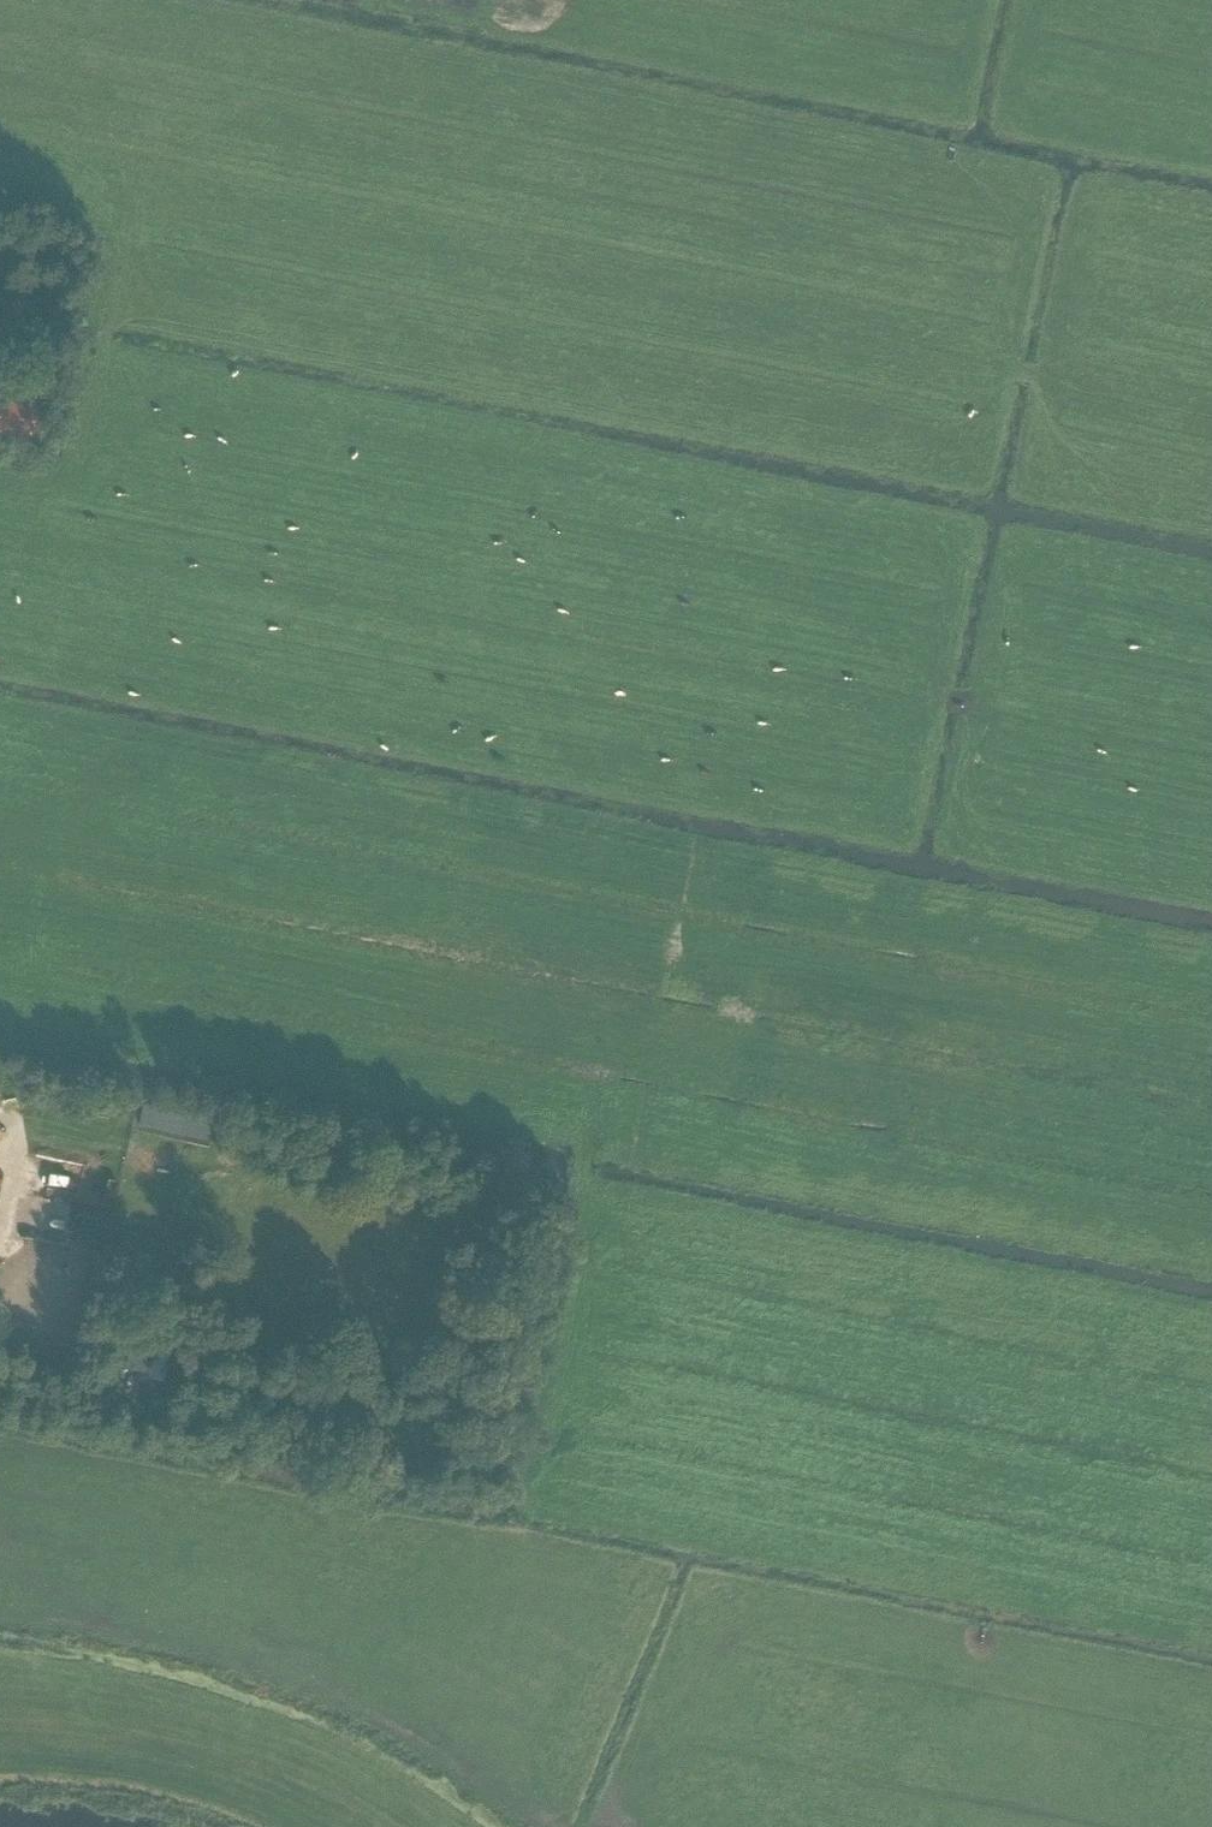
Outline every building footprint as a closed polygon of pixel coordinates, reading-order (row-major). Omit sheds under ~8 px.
[(69,244),(68,249),(67,254),(78,256),(80,246),(69,244)] [(0,400),(0,441),(38,447),(45,408),(0,400)]
